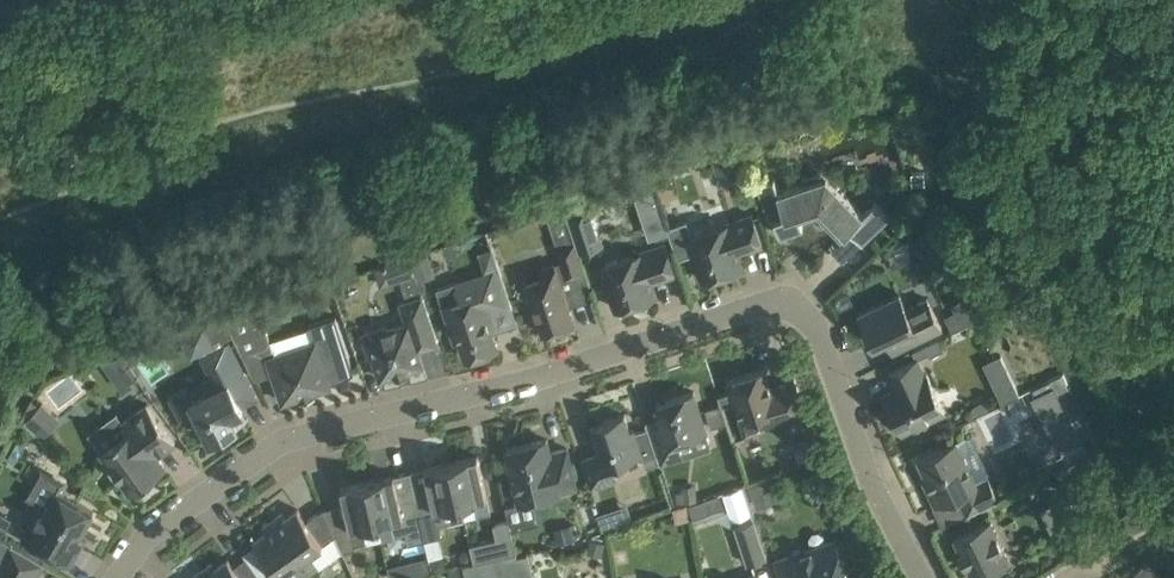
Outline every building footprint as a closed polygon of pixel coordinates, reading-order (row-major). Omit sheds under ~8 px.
[(924,170),(912,173),(914,184),(926,182),(924,170)] [(775,177),(757,183),(769,219),(775,217),(780,234),(788,231),(793,229),(803,226),(800,216),(818,209),(842,235),(849,228),(863,243),(891,216),(875,200),(863,212),(828,175),(779,191),(775,177)] [(589,198),(565,206),(565,207),(576,240),(579,250),(603,242),(589,198)] [(762,244),(755,221),(752,213),(727,221),(728,223),(692,234),(687,219),(668,226),(678,258),(694,253),(703,279),(743,265),(739,252),(762,244)] [(938,222),(921,230),(925,239),(942,231),(938,222)] [(576,240),(558,246),(562,260),(567,276),(586,270),(579,250),(576,240)] [(675,273),(668,250),(665,242),(640,250),(641,251),(602,264),(616,307),(656,294),(652,280),(675,273)] [(427,250),(409,256),(415,273),(416,278),(434,272),(427,250)] [(385,324),(360,332),(368,357),(374,355),(381,377),(396,372),(396,374),(408,370),(408,368),(422,363),(418,349),(438,343),(422,293),(421,293),(416,278),(409,256),(374,267),(380,287),(401,280),(406,298),(399,301),(405,321),(386,327),(385,324)] [(543,331),(575,321),(555,262),(541,267),(545,280),(527,286),(543,331)] [(485,308),(504,301),(494,270),(438,288),(456,340),(460,339),(466,357),(497,346),(485,308)] [(900,292),(881,302),(859,312),(874,342),(905,327),(912,342),(942,328),(928,297),(907,307),(900,292)] [(952,330),(983,314),(973,294),(951,306),(956,314),(947,319),(952,330)] [(259,307),(225,318),(242,353),(266,345),(270,338),(259,307)] [(275,353),(267,356),(282,401),(331,385),(330,382),(334,381),(334,382),(341,379),(349,375),(354,371),(336,315),(308,325),(309,327),(270,339),(275,353)] [(945,348),(939,337),(925,344),(929,352),(930,355),(945,348)] [(246,376),(232,348),(228,341),(201,354),(213,376),(171,397),(181,417),(196,409),(210,438),(238,424),(233,414),(243,409),(230,383),(246,376)] [(918,357),(910,361),(889,371),(897,388),(885,393),(902,431),(946,410),(928,373),(926,374),(918,357)] [(732,391),(735,402),(736,403),(741,420),(762,413),(766,427),(805,414),(793,379),(771,386),(765,367),(728,379),(732,391)] [(1012,378),(995,387),(1002,402),(1019,394),(1012,378)] [(1036,394),(1055,385),(1052,379),(1033,388),(1036,394)] [(694,390),(657,402),(662,416),(646,421),(648,427),(658,455),(660,461),(683,454),(678,439),(707,429),(694,390)] [(620,391),(593,396),(597,418),(624,412),(620,391)] [(732,391),(719,395),(721,404),(722,407),(736,403),(735,402),(732,391)] [(175,442),(150,407),(146,402),(121,419),(129,430),(100,451),(129,492),(166,466),(158,454),(175,442)] [(43,436),(59,419),(41,403),(25,420),(43,436)] [(721,404),(705,409),(711,427),(727,421),(722,407),(721,404)] [(644,460),(658,455),(648,427),(634,431),(633,428),(630,429),(624,413),(591,424),(600,452),(583,458),(591,483),(617,475),(613,461),(641,453),(644,460)] [(577,486),(568,447),(550,451),(547,438),(507,448),(520,501),(560,492),(559,490),(577,486)] [(956,439),(941,446),(919,457),(932,484),(928,486),(937,504),(959,494),(968,514),(1000,498),(986,469),(988,468),(991,460),(988,453),(980,450),(972,454),(971,456),(965,458),(956,439)] [(451,461),(461,502),(475,499),(478,515),(491,512),(478,455),(451,461)] [(431,493),(415,497),(425,539),(441,536),(438,524),(464,518),(461,502),(451,461),(424,467),(431,493)] [(394,474),(368,480),(377,522),(381,538),(407,531),(410,543),(425,539),(415,497),(400,500),(394,474)] [(363,525),(377,522),(368,480),(341,486),(354,544),(367,541),(363,525)] [(768,555),(751,506),(744,484),(724,491),(747,562),(768,555)] [(76,541),(81,532),(93,511),(56,489),(46,506),(41,503),(22,536),(70,563),(81,544),(76,541)] [(721,494),(707,498),(688,504),(694,522),(713,515),(726,511),(721,494)] [(1088,535),(1069,495),(1053,503),(1072,542),(1088,535)] [(281,513),(272,519),(311,574),(343,551),(324,508),(306,520),(298,508),(285,518),(281,513)] [(0,514),(0,533),(8,519),(0,514)] [(243,552),(262,577),(305,577),(311,574),(272,519),(263,526),(267,531),(253,540),(256,543),(243,552)] [(474,562),(517,552),(509,519),(492,523),(496,537),(470,543),(474,562)] [(991,519),(976,525),(955,536),(962,550),(959,552),(965,564),(968,563),(975,577),(1011,561),(991,519)] [(835,540),(776,559),(783,577),(848,577),(835,540)] [(0,562),(0,577),(27,577),(29,575),(35,577),(44,562),(11,543),(0,562)] [(243,552),(230,561),(228,558),(215,567),(212,563),(203,569),(209,577),(262,577),(243,552)] [(203,569),(193,576),(195,577),(209,577),(203,569)]
